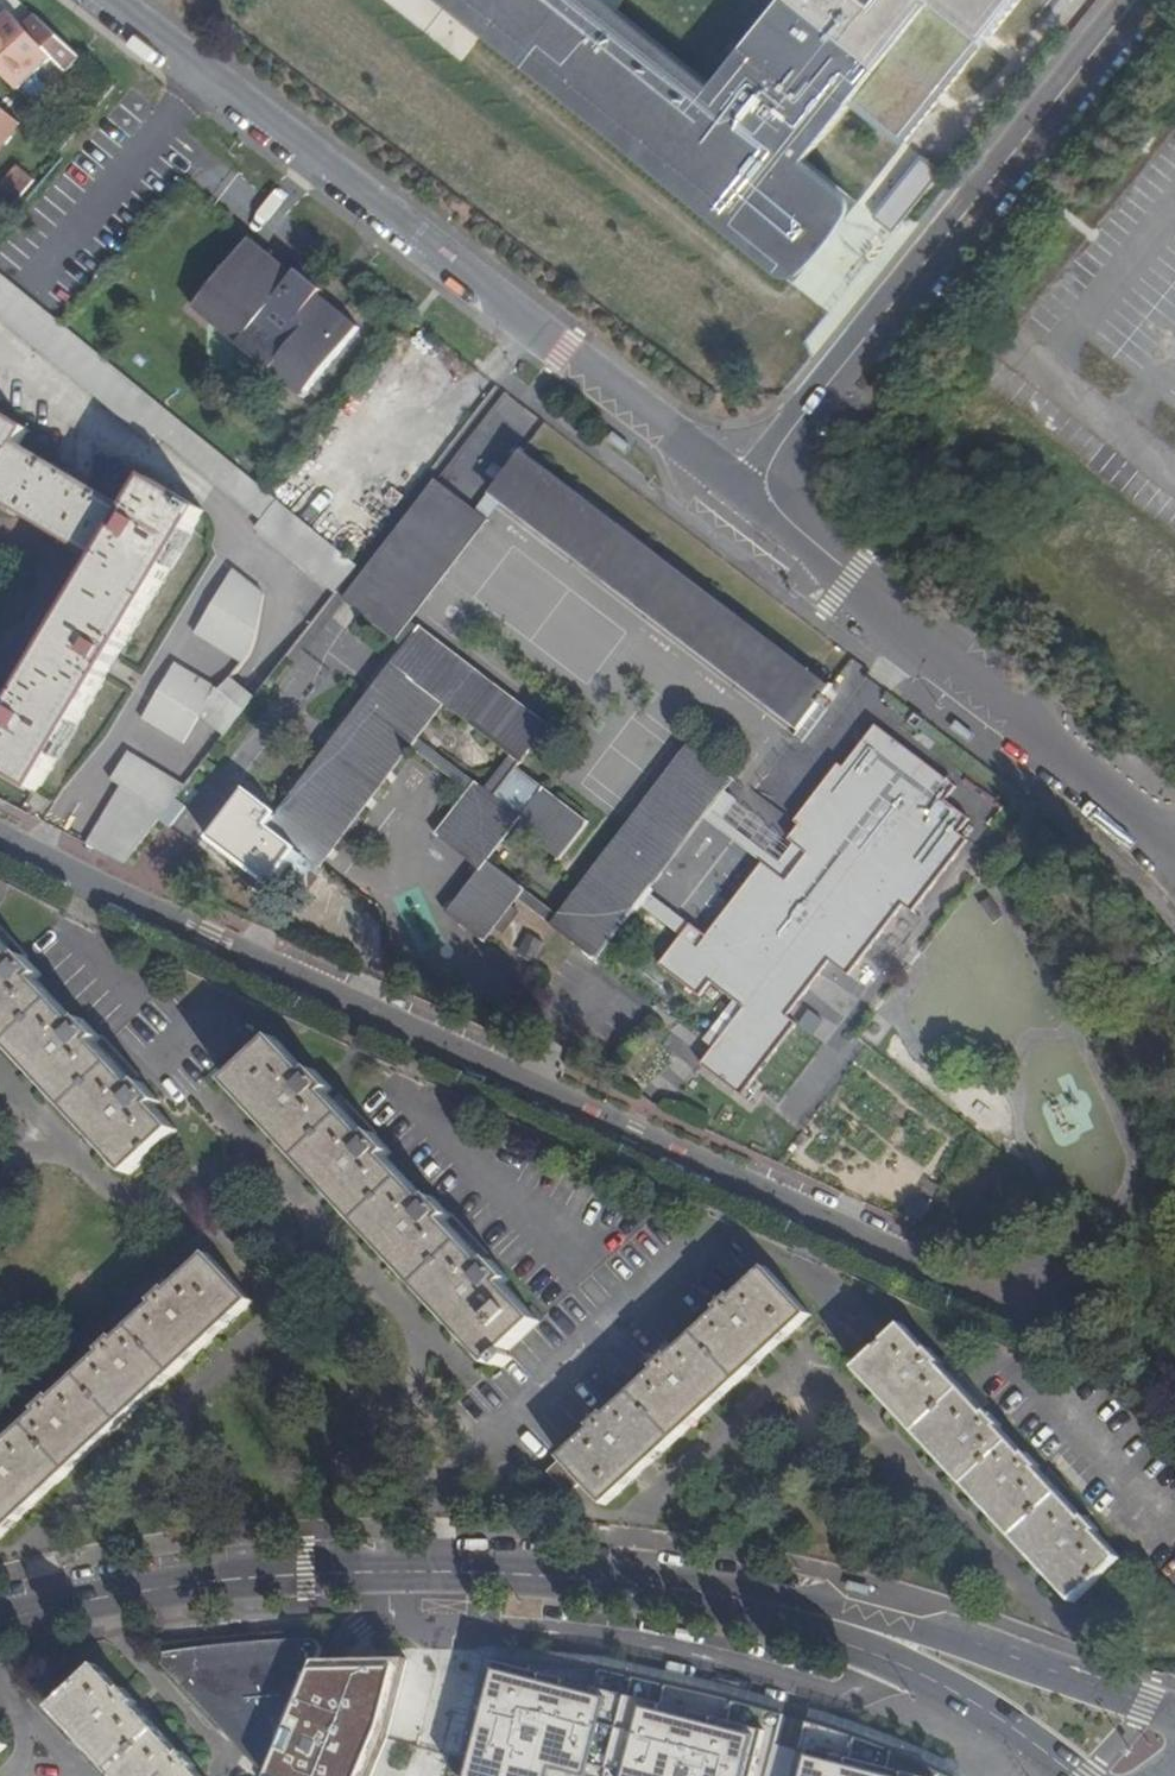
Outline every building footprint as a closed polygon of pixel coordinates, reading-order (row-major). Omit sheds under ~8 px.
[(776,272),(791,274),(801,273),(813,263),(832,241),(850,213),(851,198),(806,158),(854,100),(906,143),(1011,14),(1022,0),(777,0),(711,84),(608,0),(439,0),(776,272)] [(0,23),(0,75),(16,93),(51,61),(10,16),(9,15),(0,23)] [(0,107),(0,150),(21,124),(0,107)] [(894,231),(942,176),(906,146),(859,200),(894,231)] [(20,169),(1,192),(17,204),(35,182),(20,169)] [(253,241),(197,310),(273,373),(278,368),(310,394),(362,330),(322,298),(326,293),(301,273),(297,277),(263,249),(253,241)] [(339,595),(359,569),(360,568),(61,323),(0,273),(0,317),(153,442),(159,436),(264,522),(259,529),(339,595)] [(73,727),(127,641),(192,536),(206,513),(152,480),(132,512),(21,445),(30,431),(0,413),(0,500),(102,562),(20,699),(0,687),(0,769),(8,774),(36,790),(73,727)] [(473,440),(466,434),(443,463),(451,469),(473,440)] [(495,494),(599,574),(629,534),(525,454),(495,494)] [(370,503),(387,483),(365,465),(348,485),(370,503)] [(439,482),(362,585),(411,623),(489,521),(439,482)] [(673,566),(629,534),(599,574),(642,606),(673,566)] [(716,600),(673,566),(642,606),(685,640),(716,600)] [(264,594),(234,575),(195,634),(241,665),(257,641),(264,594)] [(341,758),(332,752),(283,816),(251,792),(214,842),(278,890),(304,854),(325,870),(415,750),(446,773),(453,765),(422,741),(447,706),(478,730),(506,695),(411,623),(362,585),(348,603),(409,649),(370,703),(378,708),(341,758)] [(833,689),(716,600),(685,640),(802,729),(825,699),(830,693),(833,689)] [(338,669),(363,633),(326,608),(290,660),(319,679),(330,663),(338,669)] [(218,689),(175,663),(140,721),(184,747),(198,720),(218,689)] [(255,699),(230,680),(198,720),(223,739),(255,699)] [(834,696),(830,693),(825,699),(829,703),(834,696)] [(518,828),(534,839),(560,804),(545,792),(525,819),(499,799),(551,729),(549,727),(506,695),(478,730),(515,758),(490,792),(453,765),(446,773),(475,795),(442,839),(456,850),(484,871),(450,915),(466,927),(506,874),(492,863),(518,828)] [(378,708),(370,703),(332,752),(341,758),(378,708)] [(216,758),(254,786),(284,746),(245,718),(216,758)] [(650,891),(636,910),(678,941),(660,965),(701,996),(712,983),(735,1000),(703,1042),(711,1048),(699,1065),(742,1098),(798,1025),(788,1017),(832,961),(850,974),(904,903),(914,910),(967,840),(959,833),(969,820),(946,802),(957,788),(877,727),(845,769),(840,765),(796,823),(801,827),(787,844),(722,795),(710,812),(748,841),(688,920),(650,891)] [(562,917),(506,874),(466,927),(486,942),(518,900),(597,960),(636,910),(650,891),(710,812),(722,795),(734,779),(690,745),(562,917)] [(182,787),(128,754),(110,782),(120,788),(86,844),(125,865),(182,787)] [(560,804),(534,839),(563,862),(589,826),(560,804)] [(131,1170),(177,1125),(155,1101),(158,1098),(142,1081),(138,1084),(97,1039),(100,1036),(84,1019),(81,1022),(36,974),(40,971),(25,954),(21,958),(0,935),(0,1028),(131,1170)] [(233,1084),(500,1363),(546,1318),(513,1284),(515,1281),(499,1265),(497,1267),(453,1220),(455,1217),(440,1200),(436,1203),(393,1157),(395,1155),(379,1137),(376,1140),(332,1094),(335,1092),(317,1074),(314,1076),(279,1039),(233,1084)] [(253,1306),(213,1261),(172,1298),(169,1294),(156,1307),(159,1311),(120,1345),(116,1342),(104,1353),(107,1356),(55,1403),(52,1401),(38,1413),(41,1416),(4,1450),(1,1446),(0,1448),(0,1536),(253,1306)] [(557,1460),(602,1506),(800,1317),(757,1270),(728,1297),(725,1294),(710,1308),(713,1311),(664,1359),(661,1357),(649,1368),(651,1371),(601,1419),(598,1417),(586,1429),(588,1431),(557,1460)] [(900,1332),(855,1374),(1068,1603),(1112,1563),(1089,1538),(1092,1535),(1080,1522),(1077,1524),(1031,1474),(1034,1471),(1022,1457),(1019,1459),(991,1429),(994,1427),(983,1415),(980,1418),(932,1364),(934,1361),(924,1350),(921,1353),(900,1332)] [(261,1774),(271,1772),(291,1725),(295,1719),(320,1662),(323,1653),(315,1641),(166,1655),(162,1665),(261,1774)] [(394,1742),(416,1657),(320,1662),(271,1775),(379,1775),(394,1742)] [(57,1708),(118,1775),(203,1775),(197,1769),(199,1766),(190,1756),(187,1758),(138,1705),(141,1702),(131,1691),(128,1693),(103,1665),(57,1708)] [(564,1763),(600,1772),(619,1698),(506,1669),(479,1775),(561,1775),(564,1763)] [(769,1734),(657,1708),(641,1775),(759,1775),(769,1734)] [(825,1756),(820,1775),(901,1775),(825,1756)]
